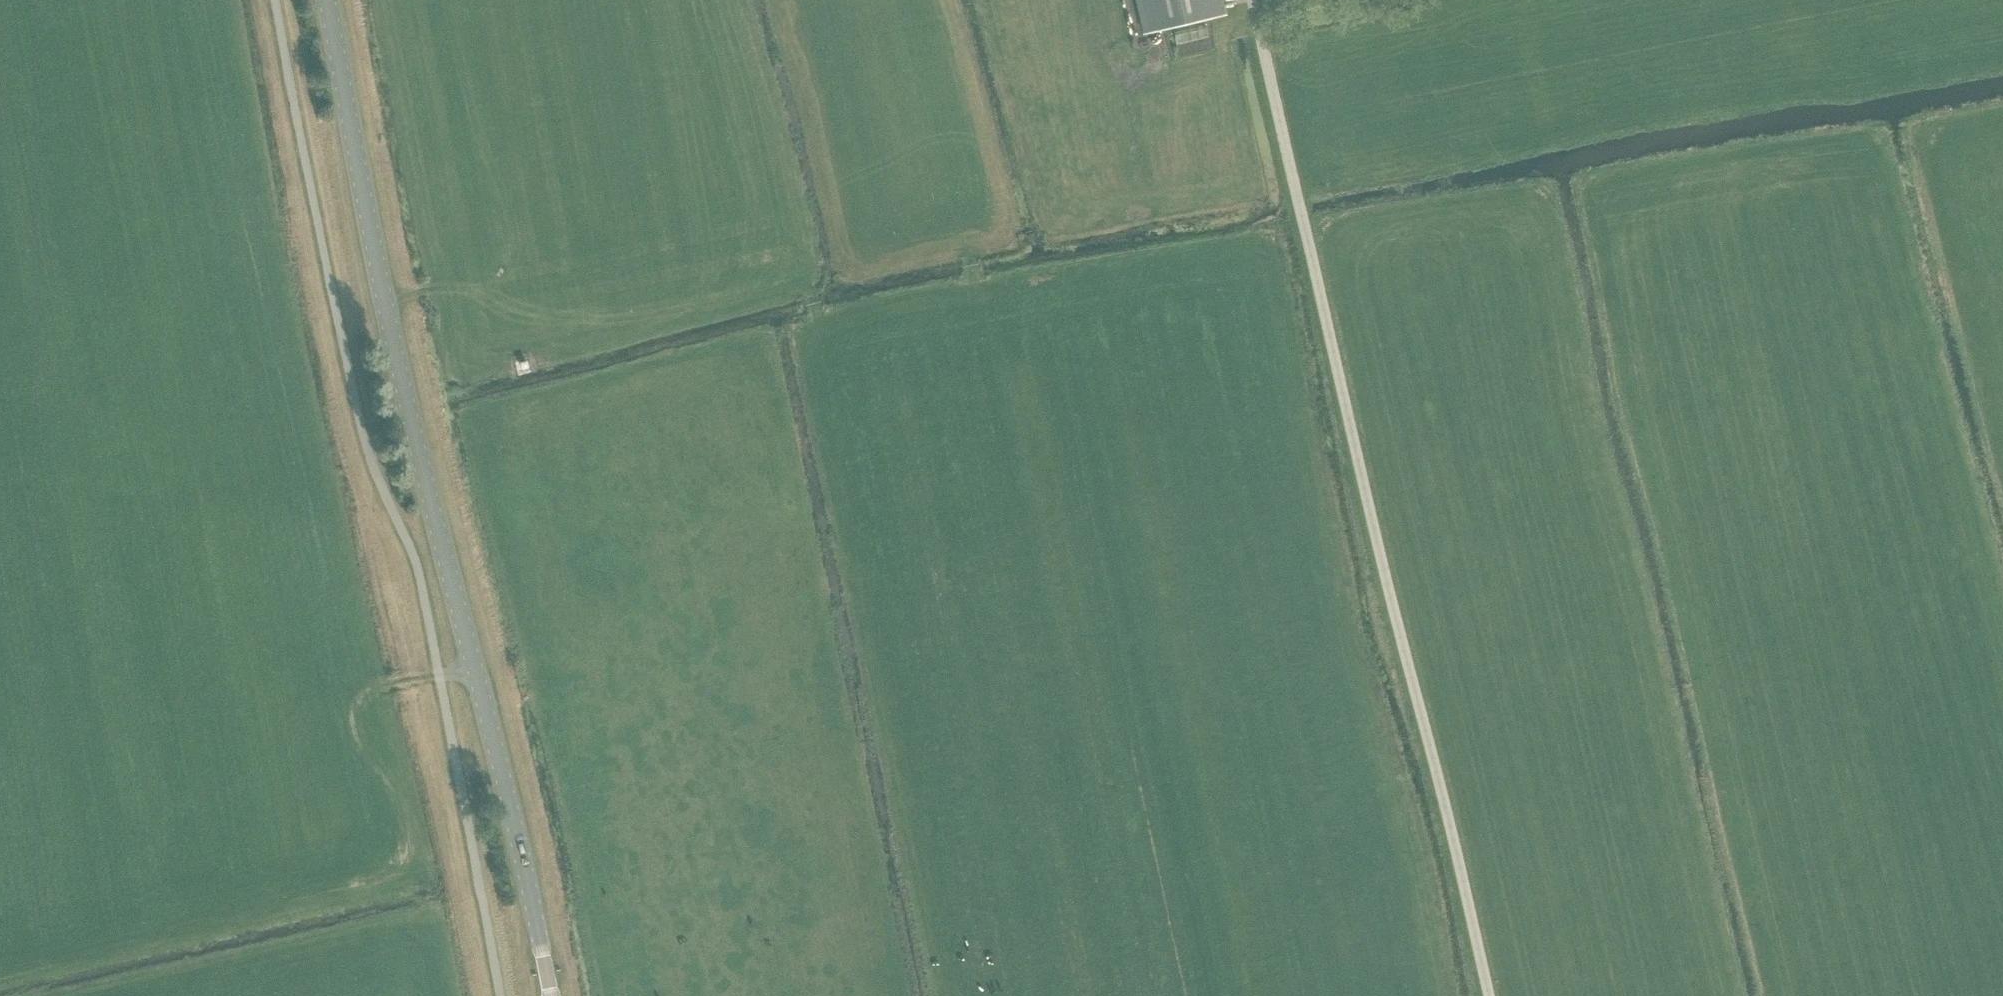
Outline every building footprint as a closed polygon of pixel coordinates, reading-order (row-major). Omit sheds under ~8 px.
[(1145,33),(1227,15),(1224,0),(1137,0),(1145,33)]
